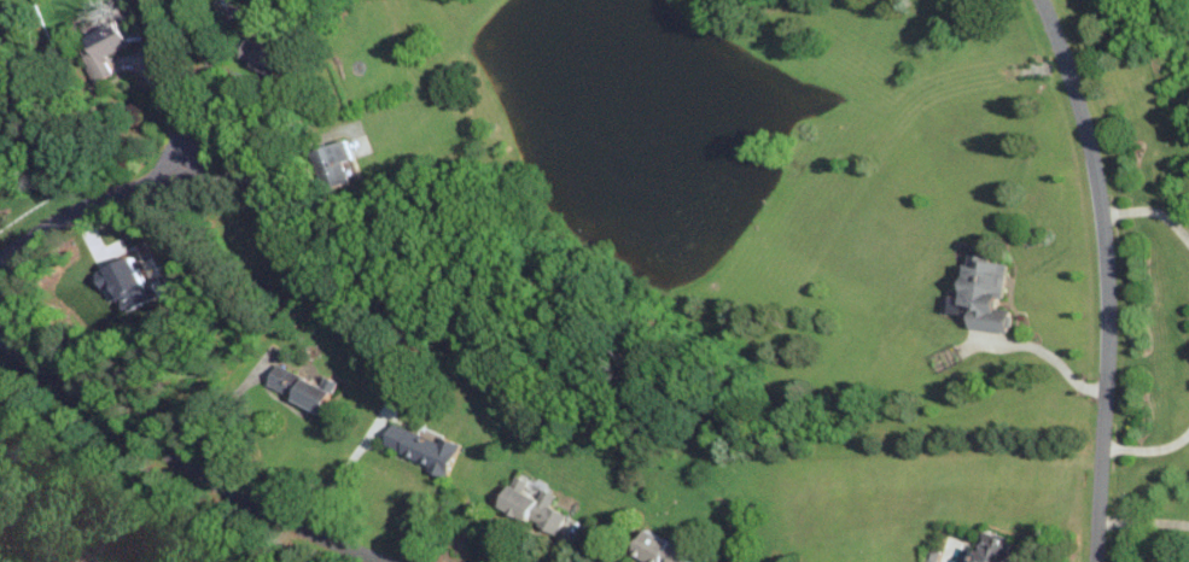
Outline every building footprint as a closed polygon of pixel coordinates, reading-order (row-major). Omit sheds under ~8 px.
[(87,36),(94,51),(81,57),(93,83),(112,75),(104,56),(148,37),(143,24),(130,30),(125,19),(87,36)] [(255,65),(286,79),(298,50),(268,37),(255,65)] [(322,145),(323,178),(346,177),(346,164),(353,163),(352,144),(322,145)] [(1008,263),(986,260),(986,255),(971,253),(965,297),(953,295),(950,312),(972,315),(970,327),(1009,333),(1011,320),(1000,319),(1008,263)] [(107,294),(116,290),(126,311),(153,300),(135,257),(98,272),(107,294)] [(325,412),(335,390),(277,365),(268,387),(325,412)] [(439,441),(394,424),(384,449),(450,474),(462,444),(441,436),(439,441)] [(502,508),(558,534),(567,514),(551,507),(557,495),(544,489),(540,497),(532,493),(537,484),(518,475),(502,508)] [(647,531),(637,558),(648,561),(692,561),(697,547),(676,539),(676,541),(647,531)] [(1018,544),(985,532),(974,561),(1011,561),(1018,544)] [(98,556),(74,546),(68,561),(96,561),(98,556)]
